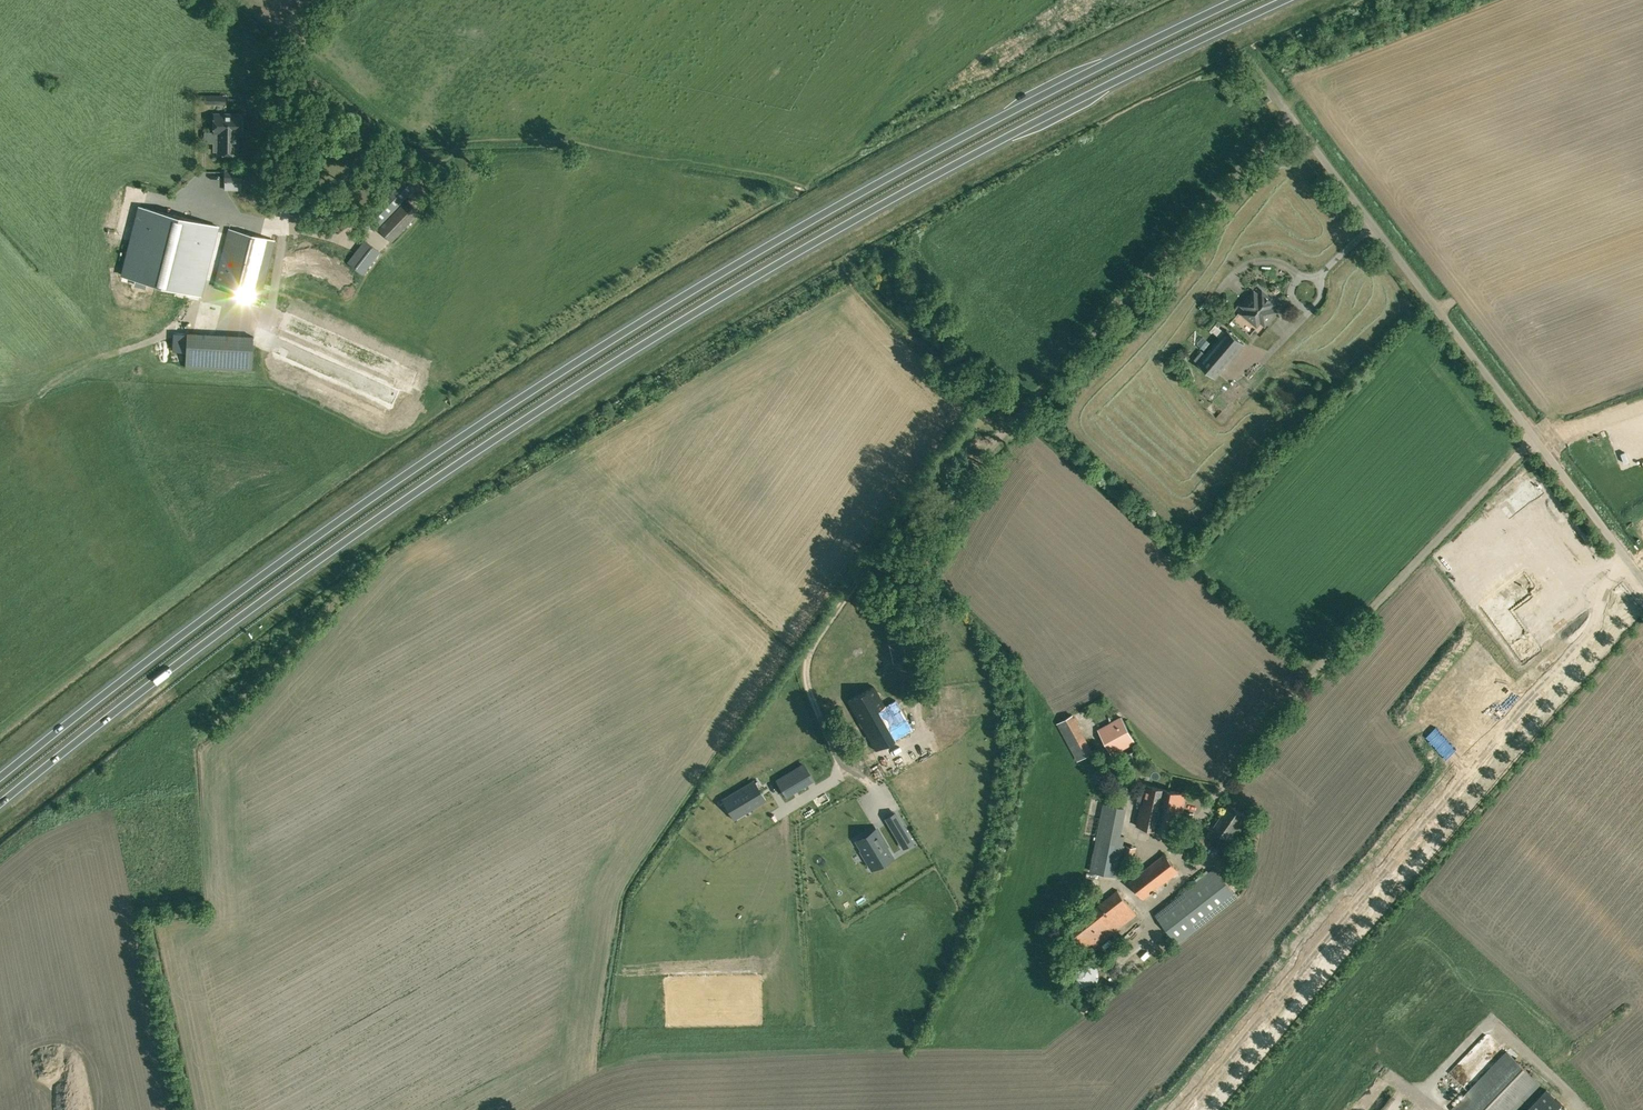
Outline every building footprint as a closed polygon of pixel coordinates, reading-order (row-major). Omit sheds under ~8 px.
[(218,133),(237,134),(242,134),(242,114),(214,114),(214,133),(218,133)] [(237,134),(218,133),(218,141),(213,141),(213,151),(218,151),(218,154),(237,154),(237,134)] [(241,191),(241,181),(241,172),(224,172),(224,191),(241,191)] [(416,188),(406,178),(364,218),(376,230),(416,188)] [(291,213),(304,213),(303,193),(290,193),(291,213)] [(418,214),(406,201),(378,230),(390,243),(418,214)] [(138,205),(120,274),(120,275),(121,275),(202,295),(219,226),(138,205)] [(261,298),(276,240),(228,228),(214,287),(261,298)] [(302,234),(291,268),(322,278),(333,244),(302,234)] [(363,274),(381,252),(365,239),(347,261),(363,274)] [(1265,325),(1277,311),(1273,307),(1276,303),(1271,298),(1270,299),(1267,296),(1268,295),(1262,291),(1259,295),(1254,291),(1242,305),(1246,309),(1243,313),(1257,325),(1260,321),(1265,325)] [(1244,344),(1227,329),(1198,363),(1215,377),(1244,344)] [(251,370),(253,336),(186,333),(185,367),(251,370)] [(514,357),(517,348),(500,343),(497,352),(514,357)] [(875,750),(912,729),(895,699),(884,705),(873,686),(848,701),(875,750)] [(1096,753),(1079,713),(1062,720),(1079,760),(1096,753)] [(1098,729),(1109,749),(1112,754),(1135,741),(1121,717),(1098,729)] [(1130,752),(1126,754),(1129,764),(1141,760),(1137,750),(1130,752)] [(797,769),(777,781),(786,796),(806,783),(797,769)] [(753,783),(728,797),(729,798),(738,814),(763,799),(754,783),(753,783)] [(1137,825),(1179,834),(1182,819),(1184,811),(1182,811),(1182,810),(1186,794),(1148,785),(1146,794),(1140,793),(1138,800),(1142,801),(1137,825)] [(1090,870),(1118,875),(1125,844),(1122,844),(1124,835),(1118,834),(1124,807),(1109,804),(1101,839),(1097,838),(1090,870)] [(1230,839),(1245,815),(1230,805),(1214,828),(1230,839)] [(896,814),(886,820),(897,838),(907,832),(896,814)] [(875,830),(858,841),(867,857),(873,867),(876,865),(891,856),(875,830)] [(1210,842),(1200,834),(1193,844),(1203,852),(1210,842)] [(1178,872),(1167,857),(1165,853),(1129,880),(1132,883),(1144,899),(1178,872)] [(1174,938),(1178,944),(1238,896),(1215,867),(1155,913),(1174,938)] [(1081,943),(1087,951),(1136,913),(1117,889),(1068,927),(1070,930),(1063,935),(1074,949),(1081,943)] [(1144,964),(1161,952),(1153,942),(1136,954),(1144,964)] [(1453,1109),(1516,1109),(1541,1084),(1507,1051),(1451,1108),(1453,1109)] [(1405,1084),(1401,1089),(1420,1105),(1424,1101),(1405,1084)] [(1526,1109),(1563,1109),(1566,1107),(1547,1089),(1526,1109)]
